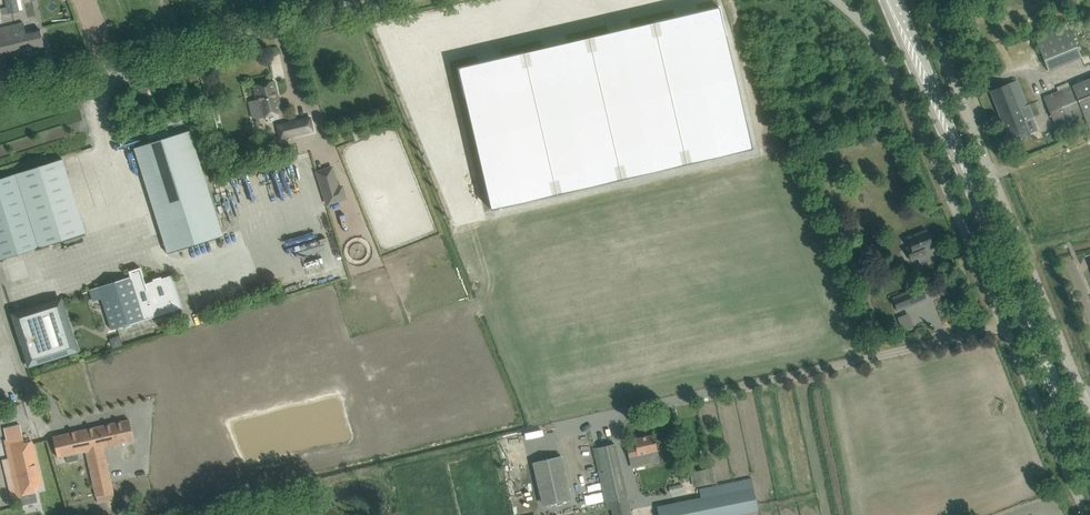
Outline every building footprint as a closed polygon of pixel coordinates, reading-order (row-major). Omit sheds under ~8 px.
[(7,5),(9,13),(19,11),(16,0),(6,0),(7,5)] [(1047,11),(1051,22),(1066,16),(1062,5),(1047,11)] [(718,7),(457,68),(490,210),(751,149),(718,7)] [(968,13),(963,17),(969,24),(974,20),(968,13)] [(44,46),(41,35),(40,29),(26,32),(24,23),(0,28),(0,56),(44,46)] [(1082,28),(1085,36),(1089,34),(1089,25),(1082,28)] [(1036,40),(1048,70),(1081,57),(1068,27),(1036,40)] [(1044,97),(1056,126),(1084,115),(1089,130),(1089,79),(1069,88),(1058,92),(1058,91),(1044,97)] [(1017,80),(1001,86),(991,91),(1012,142),(1030,135),(1025,121),(1039,115),(1034,102),(1027,105),(1017,80)] [(257,99),(248,101),(252,116),(260,114),(261,118),(282,113),(275,81),(254,86),(257,99)] [(278,125),(281,139),(314,132),(311,117),(278,125)] [(134,148),(138,158),(168,253),(223,236),(190,130),(134,148)] [(1047,137),(1051,146),(1059,143),(1056,134),(1047,137)] [(86,233),(63,159),(0,179),(0,260),(86,233)] [(336,181),(321,185),(327,204),(346,198),(342,186),(338,188),(336,181)] [(935,259),(931,248),(933,247),(926,230),(907,238),(911,246),(906,248),(911,260),(917,258),(920,266),(935,259)] [(93,301),(102,298),(112,330),(181,308),(171,276),(162,279),(161,277),(154,279),(154,281),(146,284),(140,268),(132,270),(132,271),(133,271),(135,276),(90,290),(93,301)] [(892,297),(898,311),(928,299),(922,285),(892,297)] [(13,314),(29,365),(77,350),(61,299),(13,314)] [(897,316),(903,331),(915,326),(910,312),(897,316)] [(120,335),(111,338),(114,347),(123,344),(120,335)] [(58,458),(68,455),(86,451),(97,503),(115,499),(105,454),(104,454),(103,448),(134,441),(130,420),(53,437),(58,458)] [(20,424),(4,428),(7,440),(5,440),(9,458),(2,459),(8,483),(12,500),(18,498),(18,499),(36,495),(34,487),(42,485),(32,442),(24,443),(20,424)] [(627,444),(629,453),(629,457),(632,469),(660,463),(657,451),(654,434),(634,439),(635,443),(627,444)] [(593,450),(598,469),(603,468),(613,514),(632,514),(615,445),(593,450)] [(562,456),(533,462),(543,506),(572,500),(562,456)] [(690,481),(687,465),(678,467),(681,483),(690,481)] [(714,468),(697,471),(691,472),(694,487),(717,483),(714,468)] [(669,487),(670,493),(684,490),(683,484),(669,487)] [(715,494),(657,506),(659,514),(739,514),(759,511),(754,486),(715,494)]
